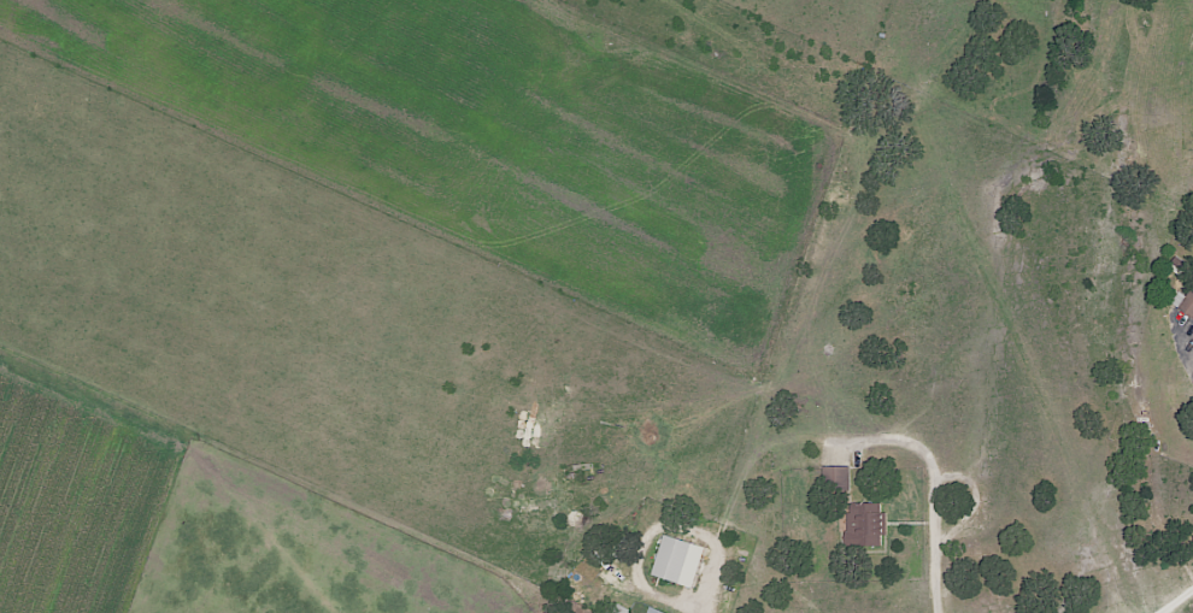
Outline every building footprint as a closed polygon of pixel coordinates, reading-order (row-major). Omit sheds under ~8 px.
[(1178,309),(1192,318),(1192,290),(1189,288),(1178,309)] [(849,466),(826,466),(827,491),(850,491),(849,466)] [(848,503),(847,543),(882,544),(883,504),(848,503)] [(653,575),(694,587),(706,547),(665,535),(653,575)]
